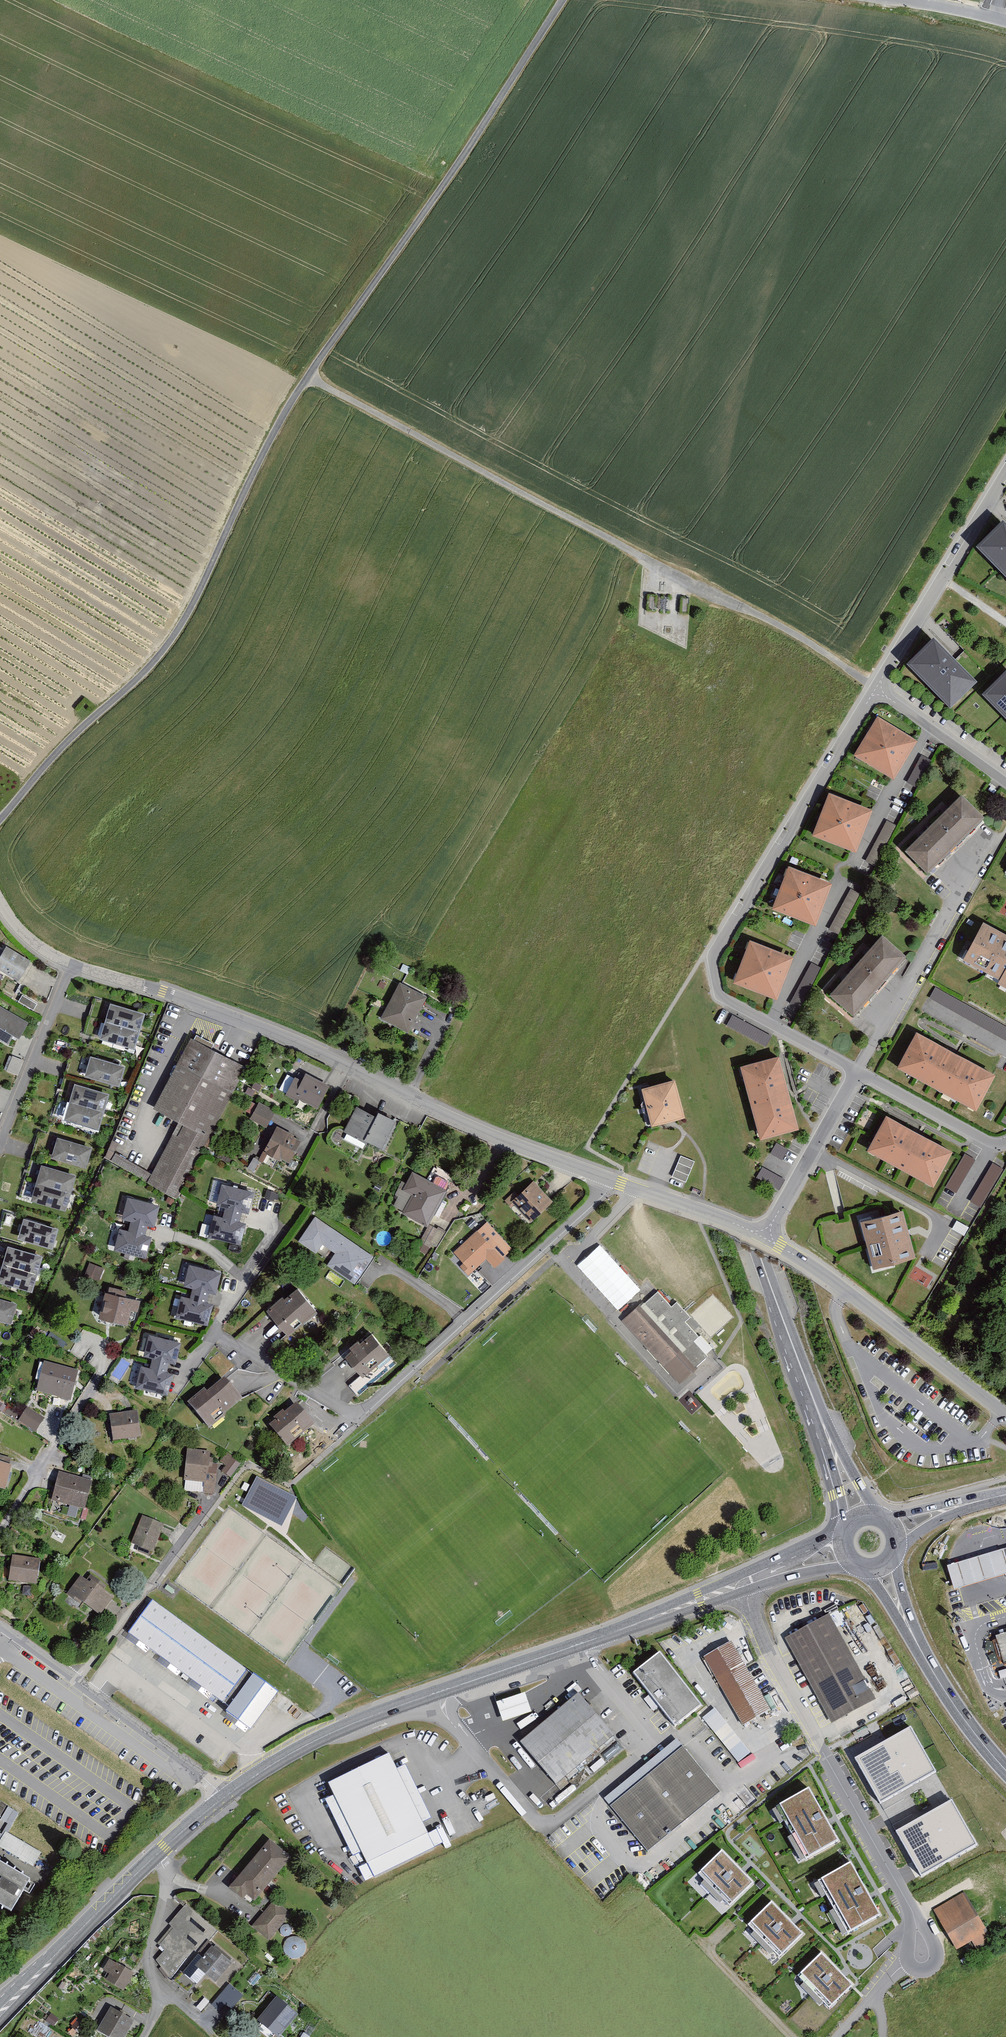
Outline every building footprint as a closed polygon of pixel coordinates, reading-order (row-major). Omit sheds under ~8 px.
[(976,546),(1005,576),(1005,521),(1004,519),(976,546)] [(934,636),(907,662),(950,707),(977,681),(934,636)] [(982,693),(1005,717),(1005,670),(982,693)] [(918,740),(878,716),(854,755),(894,779),(918,740)] [(907,783),(916,788),(929,764),(920,759),(907,783)] [(873,809),(829,792),(813,835),(856,851),(873,809)] [(962,793),(905,850),(928,873),(985,817),(962,793)] [(866,861),(876,866),(897,825),(887,820),(866,861)] [(789,865),(772,908),(815,925),(832,882),(789,865)] [(829,929),(839,934),(861,894),(851,888),(829,929)] [(983,922),(963,960),(1000,979),(998,983),(1005,987),(1005,933),(983,922)] [(882,934),(829,994),(854,1016),(906,955),(882,934)] [(794,957),(750,940),(733,982),(777,999),(794,957)] [(0,956),(0,970),(18,981),(31,960),(6,945),(0,956)] [(790,1003),(800,1008),(821,968),(811,963),(790,1003)] [(399,981),(380,1018),(408,1032),(427,995),(399,981)] [(957,1011),(962,1000),(935,987),(930,997),(957,1011)] [(22,995),(18,1001),(33,1010),(37,1004),(22,995)] [(145,1012),(111,1002),(105,1021),(140,1031),(145,1012)] [(8,1045),(13,1036),(19,1039),(29,1023),(0,1005),(0,1040),(8,1045)] [(727,1026),(766,1047),(772,1036),(733,1015),(727,1026)] [(105,1021),(100,1039),(134,1049),(140,1031),(105,1021)] [(996,1075),(916,1031),(896,1067),(977,1110),(996,1075)] [(245,1068),(190,1037),(150,1106),(179,1123),(151,1173),(114,1152),(118,1145),(115,1144),(108,1156),(173,1193),(245,1068)] [(126,1066),(90,1055),(83,1077),(119,1088),(126,1066)] [(779,1055),(740,1066),(760,1139),(799,1129),(779,1055)] [(12,1056),(6,1071),(18,1076),(24,1060),(12,1056)] [(329,1086),(306,1073),(302,1080),(294,1076),(285,1093),(317,1110),(329,1086)] [(675,1079),(641,1088),(652,1126),(685,1117),(675,1079)] [(110,1093),(75,1083),(69,1102),(104,1112),(110,1093)] [(252,1114),(250,1119),(267,1127),(276,1110),(259,1102),(258,1104),(251,1101),(246,1111),(252,1114)] [(69,1102),(64,1119),(99,1129),(104,1112),(69,1102)] [(357,1106),(344,1132),(367,1144),(368,1143),(383,1150),(398,1122),(378,1112),(376,1116),(357,1106)] [(953,1151),(886,1115),(866,1150),(933,1187),(953,1151)] [(292,1131),(295,1122),(283,1117),(280,1126),(292,1131)] [(303,1140),(278,1127),(265,1150),(290,1163),(303,1140)] [(92,1147),(57,1136),(51,1157),(85,1168),(92,1147)] [(771,1153),(782,1160),(788,1149),(777,1143),(771,1153)] [(956,1193),(976,1159),(965,1153),(945,1187),(956,1193)] [(694,1161),(681,1156),(672,1176),(686,1182),(694,1161)] [(76,1173),(42,1163),(36,1183),(71,1193),(76,1173)] [(1004,1170),(993,1163),(970,1202),(981,1209),(1004,1170)] [(756,1178),(779,1190),(785,1179),(762,1167),(756,1178)] [(447,1190),(413,1171),(402,1190),(411,1195),(401,1213),(427,1227),(447,1190)] [(533,1177),(511,1198),(532,1220),(554,1199),(533,1177)] [(31,1201),(66,1210),(71,1193),(36,1183),(31,1201)] [(254,1192),(222,1184),(217,1205),(226,1207),(224,1213),(241,1217),(243,1213),(249,1214),(254,1192)] [(128,1198),(123,1218),(131,1220),(130,1226),(147,1231),(148,1226),(155,1228),(160,1205),(128,1198)] [(903,1210),(860,1222),(873,1269),(916,1257),(903,1210)] [(213,1215),(208,1237),(241,1245),(246,1223),(240,1221),(241,1217),(224,1213),(223,1217),(213,1215)] [(356,1282),(375,1255),(315,1215),(299,1239),(316,1250),(321,1241),(334,1250),(326,1262),(356,1282)] [(58,1227),(24,1216),(18,1238),(51,1248),(58,1227)] [(486,1221),(453,1253),(472,1273),(486,1259),(494,1268),(505,1258),(504,1257),(512,1249),(486,1221)] [(119,1228),(114,1249),(146,1258),(152,1236),(146,1235),(147,1231),(130,1226),(128,1231),(119,1228)] [(3,1265),(37,1274),(41,1256),(8,1247),(3,1265)] [(89,1263),(85,1275),(100,1280),(104,1268),(89,1263)] [(222,1272),(189,1264),(183,1286),(192,1289),(191,1294),(208,1298),(209,1293),(216,1295),(222,1272)] [(32,1291),(37,1274),(3,1265),(0,1275),(0,1283),(32,1291)] [(660,1287),(624,1317),(678,1382),(714,1352),(660,1287)] [(282,1297),(266,1310),(288,1337),(318,1312),(298,1288),(284,1299),(282,1297)] [(105,1292),(99,1318),(127,1325),(131,1311),(138,1313),(141,1301),(105,1292)] [(175,1318),(208,1326),(214,1304),(208,1303),(208,1298),(191,1294),(190,1298),(181,1296),(175,1318)] [(11,1327),(17,1308),(0,1303),(0,1324),(11,1327)] [(350,1386),(359,1396),(397,1363),(370,1331),(350,1348),(353,1352),(346,1358),(361,1376),(350,1386)] [(181,1342),(149,1335),(144,1355),(153,1357),(151,1364),(169,1368),(170,1363),(175,1365),(181,1342)] [(44,1364),(37,1392),(70,1400),(77,1372),(44,1364)] [(168,1373),(169,1368),(151,1364),(150,1368),(139,1366),(134,1386),(169,1394),(174,1374),(168,1373)] [(204,1391),(187,1405),(210,1431),(226,1417),(225,1416),(242,1401),(224,1380),(207,1394),(204,1391)] [(296,1404),(268,1427),(286,1449),(314,1427),(296,1404)] [(29,1406),(19,1421),(35,1432),(46,1417),(29,1406)] [(136,1411),(109,1415),(111,1428),(113,1443),(141,1438),(136,1411)] [(211,1453),(187,1451),(184,1483),(204,1485),(203,1494),(215,1495),(218,1466),(209,1465),(211,1453)] [(226,1467),(222,1472),(230,1479),(242,1464),(227,1453),(220,1462),(226,1467)] [(0,1464),(0,1491),(5,1492),(11,1467),(0,1464)] [(92,1482),(59,1473),(51,1502),(85,1511),(92,1482)] [(257,1479),(242,1507),(282,1527),(297,1500),(257,1479)] [(164,1526),(143,1517),(131,1545),(153,1554),(164,1526)] [(947,1568),(954,1592),(960,1590),(962,1589),(982,1583),(1001,1578),(1005,1576),(1005,1561),(1003,1552),(995,1554),(976,1560),(956,1566),(947,1568)] [(40,1563),(13,1559),(10,1582),(37,1586),(40,1563)] [(109,1596),(81,1576),(70,1592),(98,1611),(109,1596)] [(225,1715),(250,1733),(279,1693),(152,1601),(128,1635),(230,1709),(225,1715)] [(787,1633),(835,1718),(880,1693),(832,1608),(787,1633)] [(995,1637),(1003,1664),(1005,1663),(1005,1634),(995,1637)] [(703,1658),(742,1727),(770,1712),(731,1643),(703,1658)] [(634,1673),(675,1728),(701,1709),(660,1654),(634,1673)] [(528,1692),(499,1701),(506,1721),(535,1712),(528,1692)] [(615,1738),(578,1694),(520,1743),(557,1787),(615,1738)] [(755,1754),(716,1707),(703,1717),(742,1765),(755,1754)] [(911,1727),(855,1759),(880,1803),(936,1772),(911,1727)] [(680,1738),(605,1797),(646,1849),(721,1790),(680,1738)] [(390,1751),(328,1780),(334,1794),(327,1797),(354,1853),(362,1849),(367,1860),(429,1830),(425,1822),(433,1818),(406,1762),(398,1766),(390,1751)] [(843,1842),(814,1789),(777,1809),(807,1862),(843,1842)] [(952,1799),(896,1831),(921,1875),(977,1844),(952,1799)] [(0,1819),(11,1826),(19,1812),(8,1805),(0,1819)] [(292,1860),(271,1842),(229,1890),(243,1902),(247,1897),(255,1903),(292,1860)] [(725,1851),(697,1879),(729,1910),(756,1882),(725,1851)] [(16,1913),(36,1878),(0,1857),(0,1904),(16,1913)] [(883,1919),(854,1864),(818,1884),(848,1938),(883,1919)] [(933,1911),(957,1952),(972,1943),(976,1950),(992,1941),(964,1893),(933,1911)] [(275,1900),(254,1927),(269,1940),(291,1913),(275,1900)] [(219,1930),(186,1901),(163,1927),(168,1931),(155,1945),(165,1954),(158,1962),(191,1991),(205,1975),(216,1985),(233,1965),(208,1943),(219,1930)] [(774,1902),(746,1930),(778,1961),(805,1933),(774,1902)] [(304,1936),(284,1937),(285,1957),(304,1956),(304,1936)] [(822,1952),(794,1980),(826,2011),(854,1983),(822,1952)] [(109,1971),(105,1977),(126,1989),(136,1972),(109,1957),(103,1968),(109,1971)] [(213,2003),(230,2014),(244,1993),(228,1982),(213,2003)] [(257,2022),(275,2036),(281,2036),(298,2016),(277,1999),(257,2022)] [(100,2028),(117,2036),(126,2036),(136,2020),(113,2008),(100,2028)]
